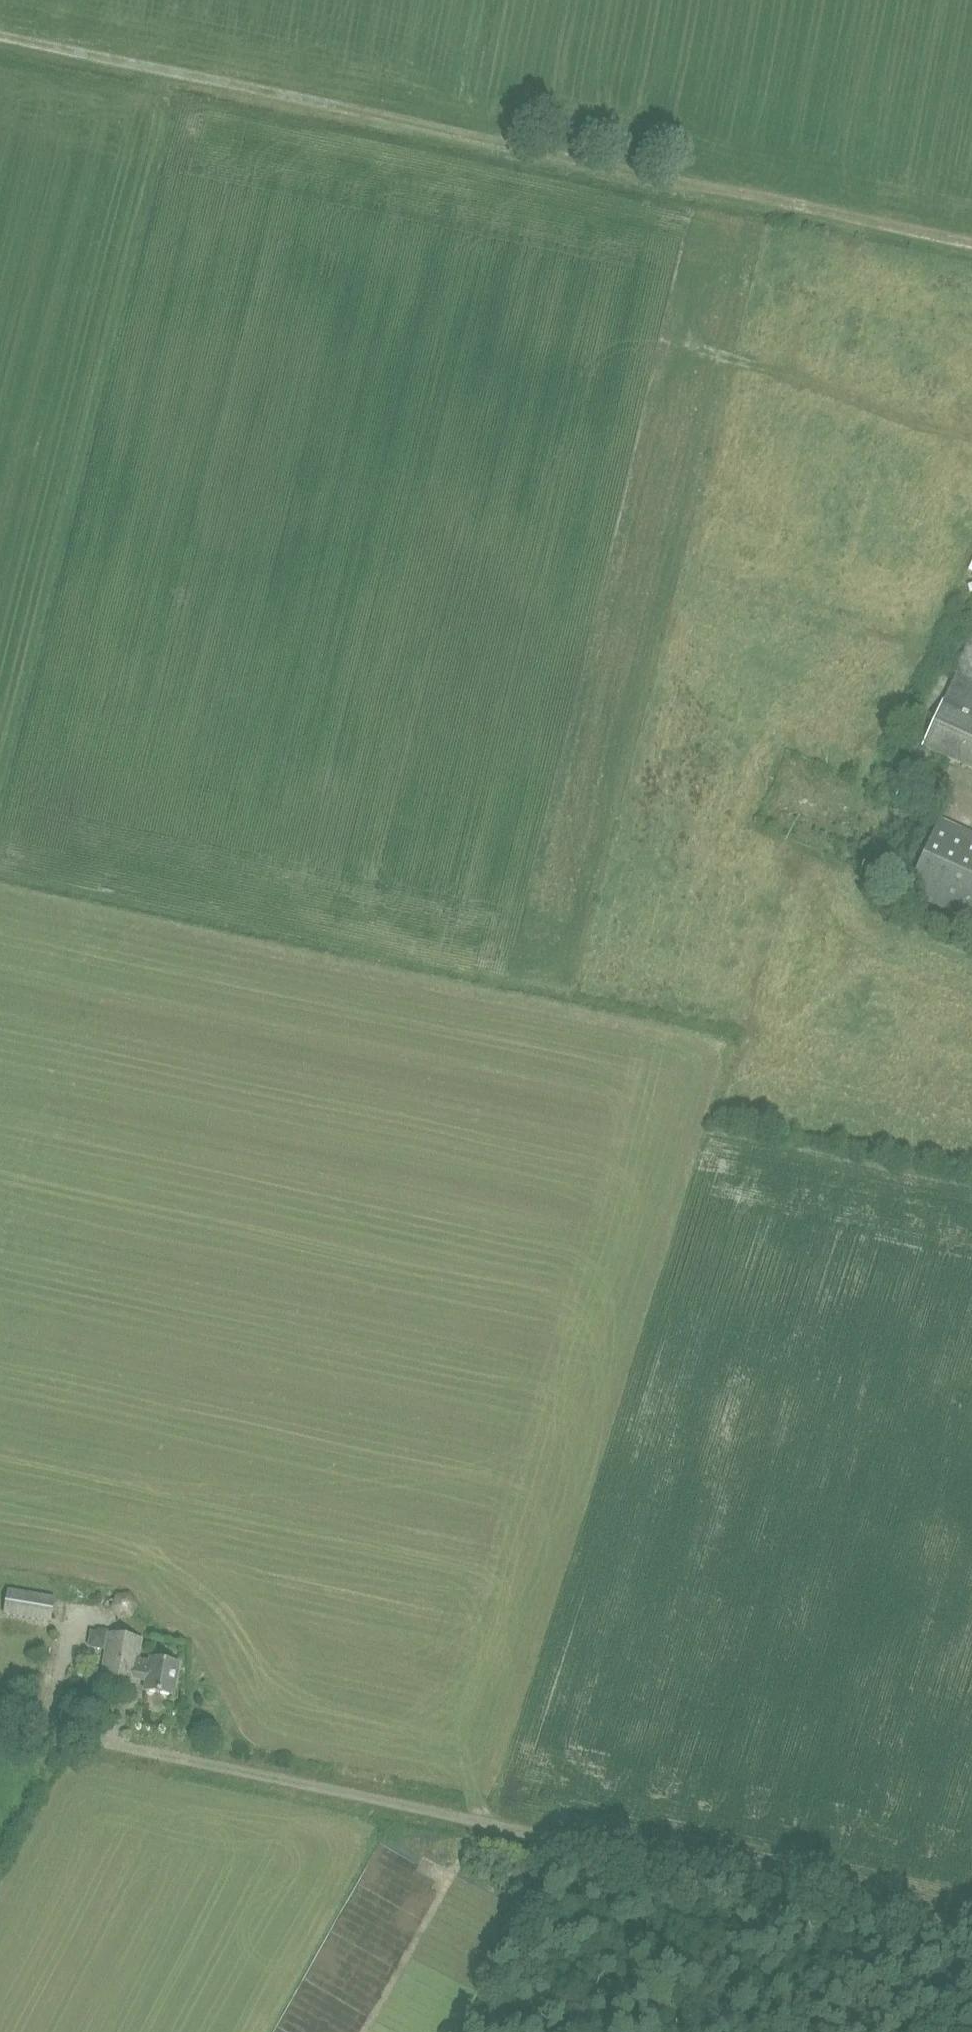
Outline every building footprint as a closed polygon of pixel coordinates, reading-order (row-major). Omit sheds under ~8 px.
[(946,698),(926,747),(971,765),(971,708),(946,698)] [(957,830),(949,853),(960,856),(953,879),(966,884),(960,901),(971,905),(971,835),(957,830)] [(50,1623),(55,1596),(7,1588),(3,1616),(50,1623)] [(118,1618),(132,1617),(136,1605),(130,1594),(116,1596),(111,1608),(118,1618)] [(150,1660),(138,1658),(141,1638),(108,1632),(100,1678),(133,1684),(134,1679),(146,1681),(144,1691),(172,1696),(178,1663),(150,1658),(150,1660)]
